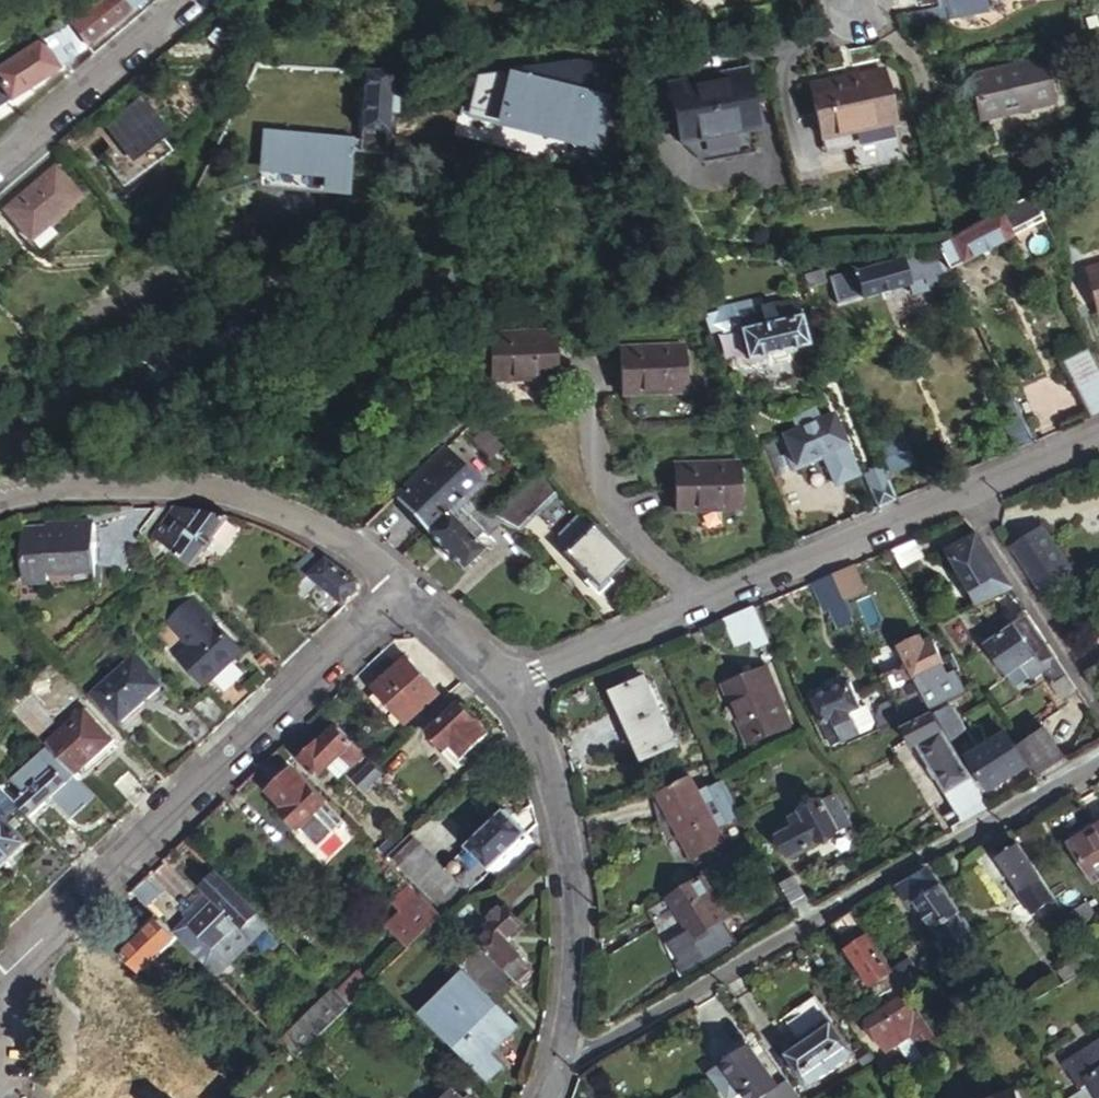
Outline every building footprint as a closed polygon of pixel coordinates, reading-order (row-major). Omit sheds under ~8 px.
[(44,35),(50,45),(56,41),(69,57),(76,66),(97,48),(90,41),(134,4),(139,0),(100,0),(44,35)] [(938,7),(943,6),(946,18),(987,10),(986,0),(936,0),(938,7)] [(44,35),(0,63),(0,103),(61,63),(69,57),(56,41),(50,45),(44,35)] [(1042,62),(969,79),(979,123),(1053,107),(1042,62)] [(568,63),(567,77),(609,80),(610,65),(568,63)] [(472,124),(609,150),(619,95),(482,68),(472,124)] [(387,89),(388,71),(361,70),(354,152),(382,154),(382,140),(384,113),(387,89)] [(889,125),(878,70),(807,84),(817,137),(889,125)] [(710,75),(665,84),(677,145),(753,131),(744,81),(712,87),(710,75)] [(384,113),(397,114),(399,89),(387,89),(384,113)] [(147,119),(98,154),(119,185),(168,151),(147,119)] [(55,165),(2,207),(27,237),(79,196),(55,165)] [(380,192),(381,167),(348,180),(358,201),(380,192)] [(1029,197),(933,248),(946,273),(1042,224),(1029,197)] [(913,255),(823,275),(829,303),(904,286),(920,282),(921,286),(949,280),(946,273),(933,248),(913,255)] [(1094,322),(1098,321),(1098,261),(1082,264),(1094,322)] [(764,287),(730,301),(748,348),(804,326),(793,297),(771,305),(764,287)] [(714,303),(701,308),(708,326),(722,321),(714,303)] [(549,327),(483,327),(484,376),(550,375),(549,327)] [(680,339),(614,339),(614,388),(681,388),(680,339)] [(1088,348),(1060,361),(1088,420),(1098,415),(1098,372),(1088,348)] [(1032,442),(1007,393),(990,401),(1015,449),(1032,442)] [(830,410),(780,431),(786,444),(782,445),(790,465),(810,457),(809,454),(843,441),(830,410)] [(898,440),(877,449),(887,474),(909,465),(898,440)] [(447,444),(392,495),(426,531),(467,494),(481,482),(447,444)] [(739,461),(674,460),(676,509),(741,508),(739,461)] [(895,498),(881,465),(862,473),(876,506),(895,498)] [(539,466),(489,513),(500,519),(519,530),(561,490),(539,466)] [(477,506),(467,494),(426,531),(460,568),(481,549),(471,537),(479,530),(483,535),(500,519),(489,513),(477,506)] [(161,538),(160,540),(192,562),(228,514),(199,508),(186,506),(174,504),(154,533),(161,538)] [(95,521),(46,525),(47,534),(22,536),(25,581),(50,578),(51,587),(101,581),(95,521)] [(592,525),(563,552),(597,586),(625,559),(592,525)] [(1011,547),(1039,590),(1068,570),(1040,527),(1011,547)] [(1002,570),(975,531),(942,553),(968,593),(1002,570)] [(902,542),(889,548),(904,571),(924,560),(912,538),(902,542)] [(310,547),(288,565),(298,577),(320,560),(310,547)] [(357,578),(325,556),(320,560),(298,577),(289,585),(300,593),(308,587),(318,580),(346,602),(358,590),(357,578)] [(834,571),(834,573),(846,601),(847,603),(866,594),(853,563),(834,571)] [(846,601),(834,573),(814,581),(826,610),(846,601)] [(575,586),(568,578),(563,582),(570,590),(575,586)] [(308,587),(300,593),(305,597),(313,591),(308,587)] [(754,605),(723,618),(736,647),(750,641),(754,649),(770,643),(754,605)] [(1045,635),(1030,612),(986,642),(1006,673),(1024,662),(1040,651),(1051,644),(1045,635)] [(231,713),(280,666),(267,653),(256,664),(207,613),(181,638),(194,650),(181,663),(208,690),(231,713)] [(901,645),(926,689),(934,704),(971,686),(960,665),(951,670),(946,661),(932,636),(924,640),(922,634),(901,645)] [(1051,644),(1040,651),(1046,661),(1042,663),(1057,685),(1072,676),(1051,644)] [(139,648),(135,652),(150,667),(154,663),(139,648)] [(135,652),(90,695),(105,710),(109,706),(124,722),(165,682),(150,667),(135,652)] [(376,686),(406,717),(436,688),(406,657),(376,686)] [(1024,662),(1006,673),(1014,683),(1031,672),(1024,662)] [(767,666),(724,685),(748,743),(792,725),(767,666)] [(628,726),(661,710),(646,676),(613,691),(628,726)] [(849,680),(811,696),(830,742),(858,730),(848,709),(860,704),(849,680)] [(464,702),(434,730),(461,758),(491,732),(464,702)] [(951,704),(939,711),(949,731),(962,724),(951,704)] [(85,707),(48,743),(63,757),(75,770),(87,758),(91,761),(116,737),(85,707)] [(676,743),(661,710),(628,726),(642,758),(676,743)] [(953,825),(989,804),(936,713),(904,731),(914,750),(921,747),(933,768),(931,769),(937,780),(939,779),(947,791),(948,790),(956,805),(944,811),(953,825)] [(366,750),(339,723),(317,743),(315,742),(302,756),(319,773),(341,753),(351,763),(366,750)] [(1029,763),(1021,751),(1009,732),(972,756),(992,787),(1029,763)] [(1048,732),(1021,751),(1029,763),(1038,776),(1065,759),(1048,732)] [(77,771),(75,770),(63,757),(56,765),(52,760),(37,774),(41,778),(35,784),(37,786),(20,801),(33,815),(71,780),(69,778),(77,771)] [(329,799),(295,765),(270,788),(286,804),(282,807),(301,825),(329,799)] [(136,803),(150,791),(128,769),(114,782),(136,803)] [(690,775),(658,791),(693,855),(724,838),(709,810),(698,790),(690,775)] [(74,817),(97,800),(81,780),(59,798),(74,817)] [(744,817),(725,784),(717,788),(736,821),(744,817)] [(704,787),(698,790),(709,810),(715,806),(704,787)] [(5,813),(11,819),(24,809),(4,789),(0,793),(0,807),(5,813)] [(805,818),(778,833),(792,856),(839,828),(839,825),(849,820),(833,790),(822,797),(820,796),(799,808),(805,818)] [(506,809),(470,846),(493,869),(530,833),(506,809)] [(0,818),(0,870),(32,840),(11,819),(5,813),(0,818)] [(1098,879),(1098,826),(1069,844),(1094,882),(1098,879)] [(394,856),(446,910),(468,889),(417,836),(394,856)] [(1040,877),(1018,844),(999,857),(990,844),(973,855),(990,878),(1006,868),(1021,890),(1029,884),(1040,877)] [(929,863),(895,883),(909,905),(915,901),(942,883),(929,863)] [(188,918),(174,932),(178,936),(206,965),(221,951),(216,946),(239,922),(244,927),(258,912),(218,872),(204,886),(216,898),(192,922),(188,918)] [(727,916),(702,874),(668,895),(693,937),(727,916)] [(144,876),(130,888),(145,903),(158,890),(144,876)] [(1047,889),(1040,877),(1029,884),(1037,897),(1047,889)] [(794,878),(783,885),(798,909),(809,903),(794,878)] [(977,939),(942,883),(915,901),(932,928),(936,925),(955,953),(977,939)] [(442,912),(420,890),(385,924),(408,946),(442,912)] [(1086,902),(1065,917),(1074,931),(1096,917),(1086,902)] [(494,920),(475,939),(518,981),(532,967),(519,955),(523,952),(509,939),(510,934),(522,922),(506,907),(503,911),(499,907),(490,916),(494,920)] [(174,932),(155,913),(139,927),(145,933),(124,952),(141,970),(178,936),(174,932)] [(881,981),(888,992),(901,984),(893,972),(869,934),(847,948),(872,986),(881,981)] [(1082,950),(1076,955),(1081,961),(1087,957),(1082,950)] [(1055,969),(1064,983),(1079,973),(1075,966),(1081,961),(1076,955),(1055,969)] [(901,984),(907,993),(924,982),(910,961),(893,972),(901,984)] [(1075,966),(1079,973),(1086,969),(1081,961),(1075,966)] [(360,969),(337,992),(349,1004),(371,982),(360,969)] [(464,969),(421,1015),(490,1082),(506,1065),(493,1051),(520,1025),(464,969)] [(874,1006),(878,1012),(907,993),(901,984),(888,992),(891,995),(874,1006)] [(296,1056),(349,1004),(337,992),(335,989),(282,1041),(296,1056)] [(907,993),(878,1012),(867,1019),(889,1051),(900,1044),(899,1041),(910,1034),(930,1064),(947,1054),(907,993)] [(808,1085),(853,1054),(811,996),(780,1018),(801,1046),(787,1057),(808,1085)] [(784,1082),(776,1087),(743,1039),(733,1046),(737,1052),(706,1074),(724,1097),(730,1097),(740,1091),(745,1097),(795,1097),(784,1082)] [(1098,1097),(1098,1042),(1063,1064),(1079,1090),(1089,1084),(1098,1097)] [(860,1058),(864,1061),(869,1057),(866,1053),(860,1058)] [(1079,1090),(1081,1093),(1074,1097),(1098,1097),(1089,1084),(1079,1090)] [(446,1097),(464,1097),(455,1088),(446,1097)]
